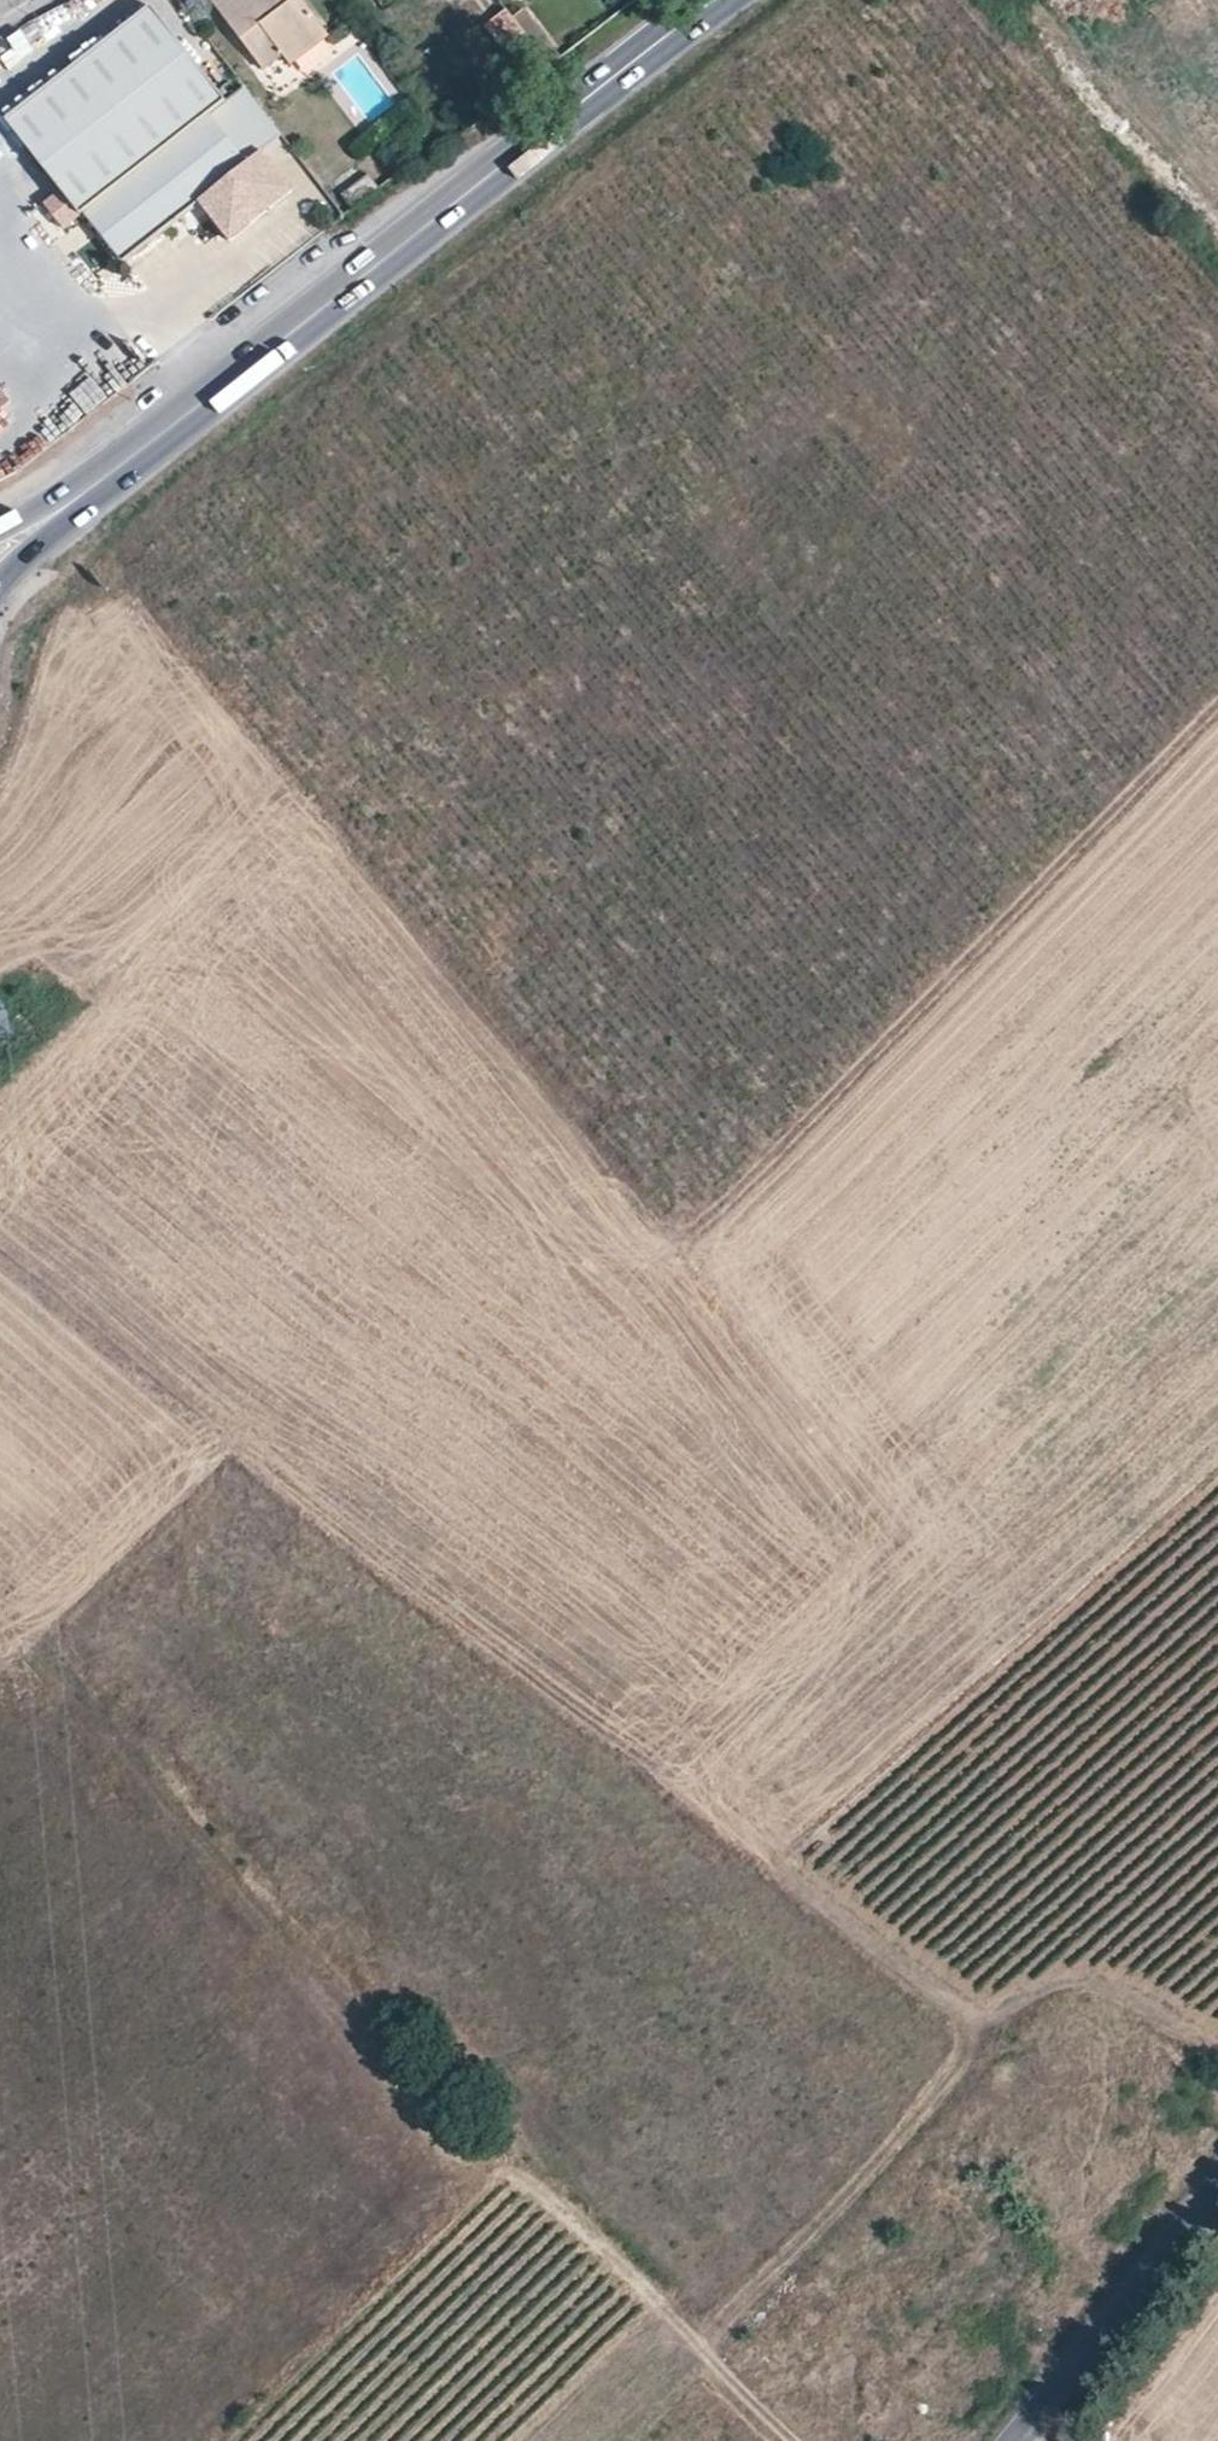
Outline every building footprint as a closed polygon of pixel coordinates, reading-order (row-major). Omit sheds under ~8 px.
[(209,1),(262,69),(282,54),(291,63),(328,35),(301,0),(211,0),(209,1)] [(152,8),(7,122),(62,191),(44,206),(64,231),(82,217),(123,267),(196,205),(228,243),(289,192),(257,152),(281,132),(246,87),(230,101),(152,8)] [(511,19),(505,10),(485,26),(502,48),(522,33),(511,19)] [(522,33),(525,38),(536,30),(522,12),(511,19),(522,33)]
